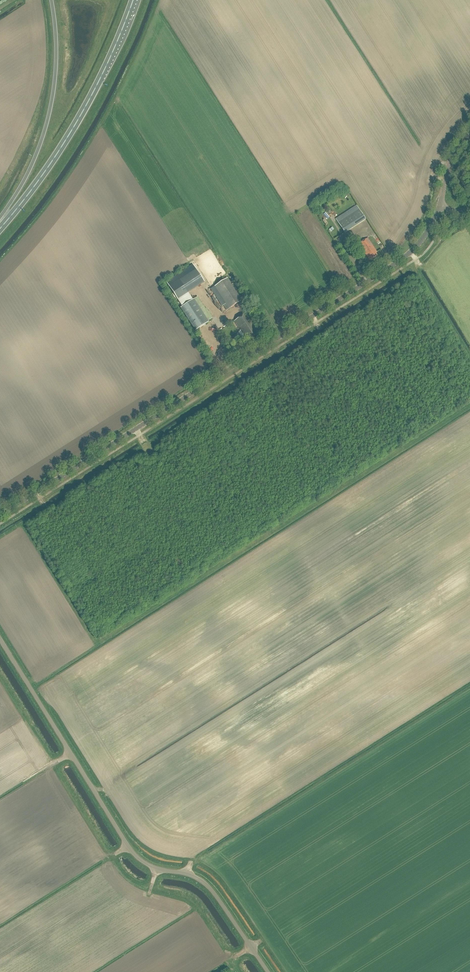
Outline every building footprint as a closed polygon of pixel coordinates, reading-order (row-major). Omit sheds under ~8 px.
[(345,234),(366,220),(356,206),(335,220),(345,234)] [(377,252),(368,238),(358,245),(362,250),(361,251),(360,250),(358,251),(360,255),(364,252),(369,260),(376,255),(375,253),(377,252)] [(226,311),(242,301),(227,278),(211,289),(223,307),(223,306),(226,311)] [(198,297),(194,300),(180,309),(195,331),(209,323),(208,321),(213,318),(207,308),(205,309),(198,297)] [(248,340),(259,333),(246,314),(234,321),(245,338),(246,337),(248,340)]
